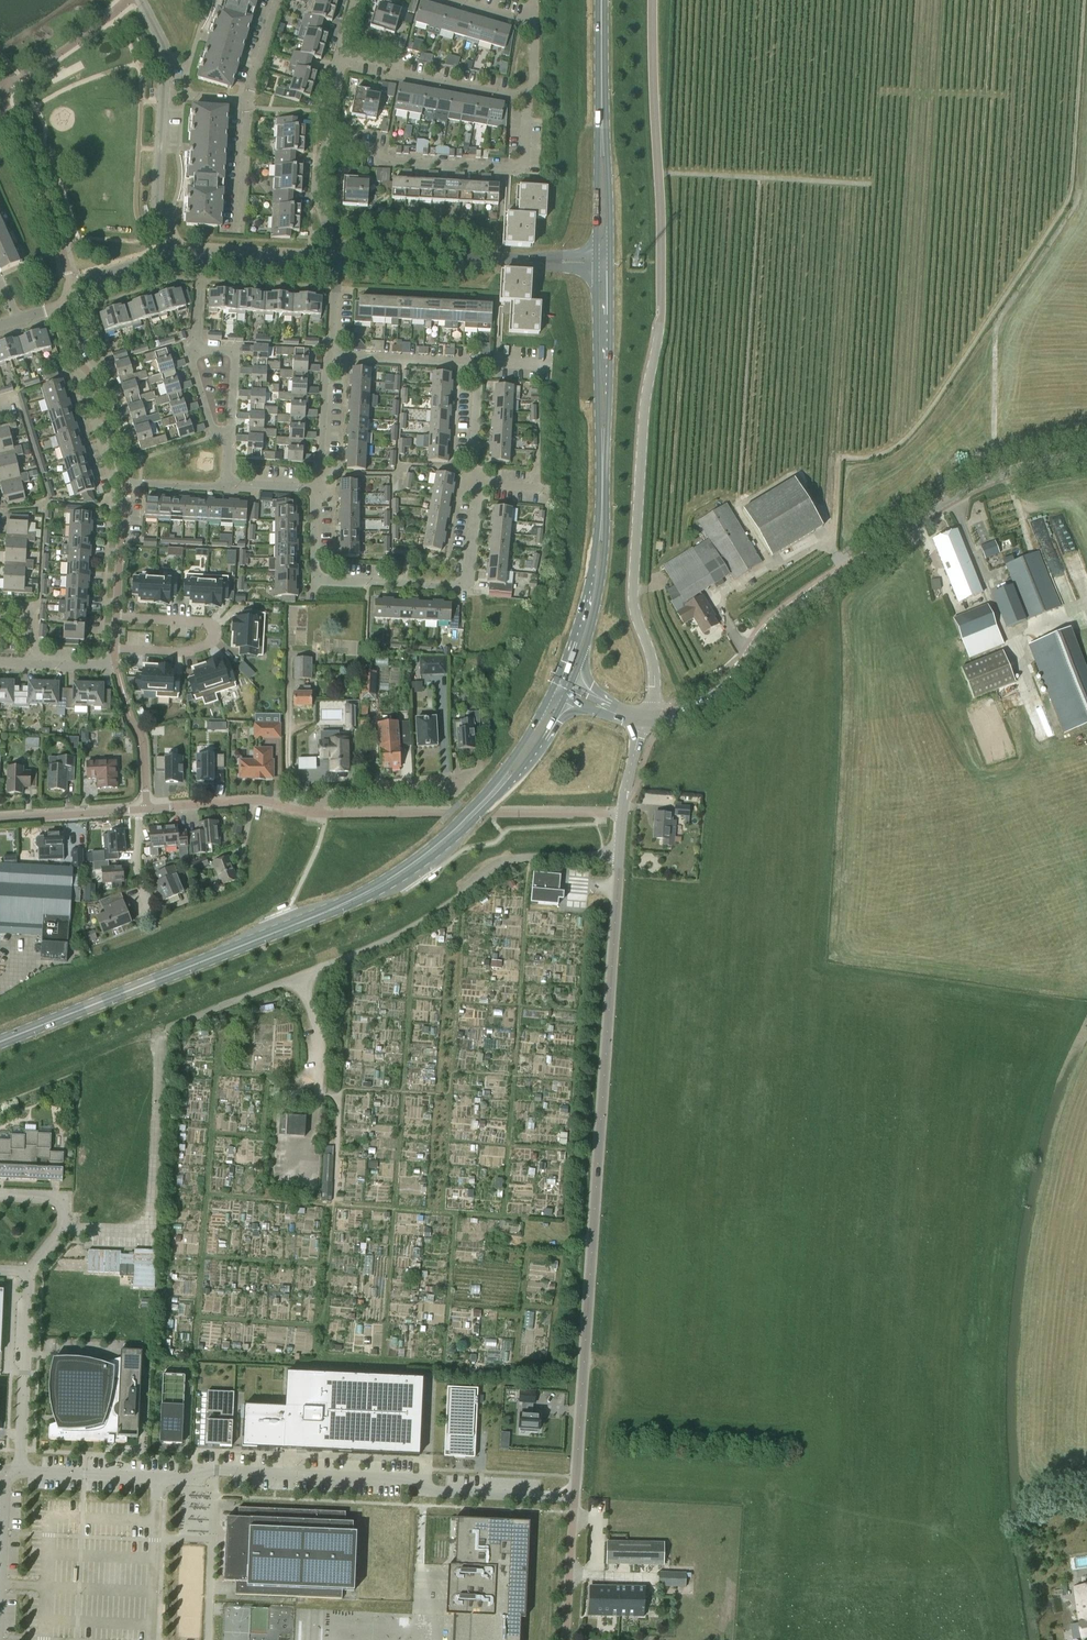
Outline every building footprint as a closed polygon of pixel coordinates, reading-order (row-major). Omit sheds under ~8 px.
[(226,2),(225,6),(223,12),(215,9),(207,34),(211,35),(205,55),(202,54),(197,68),(201,69),(198,79),(231,89),(257,0),(221,0),(226,2)] [(309,2),(336,10),(339,0),(309,0),(309,2)] [(414,14),(418,1),(414,0),(411,0),(408,12),(414,14)] [(378,1),(374,14),(398,21),(402,8),(378,1)] [(309,2),(306,9),(303,21),(322,26),(323,19),(332,22),(336,10),(309,2)] [(429,26),(435,6),(421,2),(416,22),(429,26)] [(435,6),(429,26),(441,30),(447,10),(435,6)] [(460,14),(447,10),(441,30),(454,34),(460,14)] [(398,21),(374,14),(370,27),(394,34),(398,21)] [(473,17),(460,14),(454,34),(467,38),(473,17)] [(473,17),(467,38),(479,41),(485,21),(473,17)] [(322,26),(303,21),(301,28),(308,30),(304,42),(325,48),(328,35),(320,33),(322,26)] [(485,21),(479,41),(492,45),(498,25),(485,21)] [(511,29),(498,25),(492,45),(504,49),(503,55),(509,57),(514,32),(510,31),(511,29)] [(401,34),(398,47),(404,48),(408,36),(401,34)] [(325,48),(304,42),(301,53),(294,51),(292,59),(310,64),(312,57),(321,60),(325,48)] [(310,64),(292,59),(289,70),(295,72),(293,80),(314,86),(317,73),(308,71),(310,64)] [(507,73),(509,62),(503,61),(500,72),(507,73)] [(465,67),(465,69),(472,70),(473,63),(466,62),(465,67)] [(314,86),(293,80),(291,87),(284,85),(283,90),(276,88),(274,95),(299,102),(301,95),(310,98),(314,86)] [(389,83),(389,84),(383,82),(381,91),(388,93),(387,96),(394,98),(396,85),(389,83)] [(413,88),(400,85),(395,110),(409,112),(413,88)] [(356,88),(354,102),(379,106),(381,93),(356,88)] [(426,90),(413,88),(409,112),(422,114),(423,108),(426,90)] [(439,92),(426,90),(423,108),(436,111),(439,92)] [(452,95),(439,92),(436,111),(449,113),(452,95)] [(452,95),(449,113),(448,120),(461,122),(465,97),(452,95)] [(465,97),(461,122),(473,125),(473,124),(478,100),(465,97)] [(478,100),(473,124),(487,126),(491,102),(478,100)] [(379,106),(354,102),(351,116),(376,120),(379,106)] [(504,105),(491,102),(487,126),(506,130),(507,110),(504,109),(504,105)] [(187,215),(187,219),(187,226),(217,227),(221,228),(228,109),(193,107),(193,118),(189,118),(188,132),(192,133),(191,153),(187,153),(185,179),(194,179),(194,184),(194,190),(185,189),(183,215),(187,215)] [(278,118),(277,131),(276,138),(305,140),(305,127),(297,127),(297,119),(278,118)] [(383,119),(381,131),(388,133),(390,120),(383,119)] [(276,138),(275,158),(295,159),(295,152),(304,153),(305,140),(276,138)] [(275,158),(275,166),(274,178),(302,179),(303,167),(294,166),(295,159),(275,158)] [(402,170),(402,181),(393,181),(392,199),(406,200),(407,181),(407,177),(407,170),(402,170)] [(428,182),(420,182),(419,200),(432,201),(433,183),(433,178),(434,172),(429,171),(428,182)] [(460,184),(459,184),(458,203),(471,203),(472,185),(464,185),(465,173),(460,173),(459,180),(460,180),(460,184)] [(472,185),(471,203),(485,204),(486,186),(486,182),(486,175),(481,174),(481,186),(472,185)] [(274,178),(273,197),(292,199),(293,192),(302,192),(302,179),(274,178)] [(343,191),(368,193),(369,179),(344,178),(343,191)] [(420,182),(407,181),(406,200),(419,200),(420,182)] [(446,184),(433,183),(432,201),(445,202),(446,184)] [(446,184),(445,202),(458,203),(459,184),(446,184)] [(499,187),(486,186),(485,204),(498,205),(499,187)] [(504,216),(504,218),(504,220),(502,246),(533,248),(534,218),(545,219),(547,189),(517,187),(515,217),(504,216)] [(368,193),(343,191),(342,205),(368,207),(368,193)] [(273,197),(273,209),(272,217),(300,219),(301,206),(292,206),(292,199),(273,197)] [(272,217),(272,225),(271,237),(290,238),(291,231),(299,232),(300,219),(272,217)] [(1,271),(1,272),(23,262),(18,252),(15,253),(0,219),(0,272),(1,271)] [(501,272),(500,295),(499,302),(510,303),(510,314),(509,332),(539,334),(541,304),(530,303),(531,274),(501,272)] [(174,290),(166,293),(172,311),(177,309),(178,312),(187,309),(186,306),(192,304),(187,291),(181,292),(181,290),(174,292),(174,290)] [(223,310),(224,291),(217,290),(217,292),(210,291),(209,312),(218,312),(218,310),(223,310)] [(232,291),(224,291),(223,310),(229,310),(228,313),(237,313),(238,293),(232,292),(232,291)] [(244,293),(238,293),(237,313),(245,314),(245,311),(251,312),(252,292),(244,292),(244,293)] [(252,292),(251,312),(256,312),(256,315),(265,315),(266,294),(259,294),(259,293),(252,292)] [(160,296),(154,298),(160,318),(168,315),(167,313),(172,311),(166,293),(159,295),(160,296)] [(272,295),(266,294),(265,315),(273,316),(273,313),(279,313),(280,294),(272,293),(272,295)] [(287,294),(280,294),(279,313),(284,313),(284,316),(292,317),(294,296),(287,296),(287,294)] [(294,296),(292,317),(301,317),(301,314),(306,315),(308,295),(300,295),(300,296),(294,296)] [(308,295),(306,315),(312,315),(312,318),(321,318),(322,298),(315,297),(315,296),(308,295)] [(160,318),(154,298),(147,300),(147,298),(140,301),(146,319),(151,318),(151,320),(160,318)] [(359,298),(359,302),(355,301),(354,322),(372,323),(372,318),(373,299),(359,298)] [(386,300),(373,299),(372,318),(385,318),(386,300)] [(400,301),(386,300),(385,318),(392,319),(392,326),(398,327),(399,319),(400,301)] [(133,304),(127,306),(133,326),(141,323),(140,321),(146,319),(140,301),(133,303),(133,304)] [(413,301),(400,301),(399,319),(412,320),(413,301)] [(413,301),(412,320),(425,321),(426,302),(413,301)] [(425,321),(425,328),(431,328),(432,321),(438,321),(439,303),(426,302),(425,321)] [(439,303),(438,321),(445,322),(445,329),(451,329),(452,304),(439,303)] [(466,304),(452,304),(451,329),(458,330),(458,322),(465,323),(466,304)] [(465,323),(464,328),(477,329),(479,305),(466,304),(465,323)] [(479,305),(477,329),(491,330),(493,306),(479,305)] [(121,307),(113,309),(120,330),(133,326),(127,306),(121,308),(121,307)] [(120,330),(113,309),(106,311),(107,312),(100,314),(106,334),(120,330)] [(32,334),(37,352),(42,351),(43,353),(52,351),(46,331),(39,333),(39,332),(32,334)] [(25,337),(19,339),(25,359),(33,356),(32,354),(37,352),(32,334),(24,336),(25,337)] [(12,340),(5,342),(11,360),(16,359),(17,361),(25,359),(19,339),(13,341),(12,340)] [(354,340),(355,348),(364,348),(364,340),(354,340)] [(5,342),(0,343),(0,366),(6,365),(5,362),(11,360),(5,342)] [(476,350),(476,357),(480,358),(481,355),(483,355),(489,355),(490,346),(481,345),(481,349),(476,348),(476,350)] [(267,369),(267,370),(274,370),(280,371),(280,363),(267,362),(268,347),(254,346),(252,368),(267,369)] [(293,371),(308,372),(309,349),(281,347),(281,349),(281,355),(294,356),(293,371)] [(160,374),(175,370),(168,348),(141,356),(144,364),(156,360),(160,374)] [(126,350),(113,354),(115,361),(128,357),(126,350)] [(148,378),(146,371),(133,374),(129,360),(115,364),(121,386),(136,382),(148,378)] [(267,369),(252,368),(251,391),(266,392),(279,393),(279,392),(279,385),(266,384),(267,370),(267,369)] [(350,376),(350,381),(370,382),(371,369),(353,368),(352,376),(350,376)] [(46,381),(59,377),(57,370),(44,374),(46,381)] [(160,374),(148,378),(150,385),(163,381),(167,395),(167,396),(181,391),(175,370),(160,374)] [(293,371),(280,370),(279,378),(292,379),(292,393),(306,394),(308,372),(293,371)] [(432,386),(452,387),(452,382),(450,381),(451,374),(433,373),(432,386)] [(45,399),(65,393),(63,386),(64,386),(63,380),(41,387),(45,399)] [(370,382),(350,381),(350,386),(352,386),(351,394),(369,395),(370,382)] [(140,396),(136,382),(121,386),(128,407),(142,403),(155,400),(154,399),(152,392),(140,396)] [(520,394),(513,394),(513,386),(495,385),(495,393),(493,393),(493,398),(513,399),(519,400),(520,394)] [(432,386),(432,398),(449,399),(450,392),(452,392),(452,387),(432,386)] [(531,387),(531,393),(531,400),(538,401),(539,388),(531,387)] [(167,396),(167,395),(154,399),(155,400),(157,407),(169,403),(173,417),(188,413),(181,391),(167,396)] [(251,391),(250,413),(265,414),(265,415),(277,415),(278,415),(278,407),(265,407),(266,392),(251,391)] [(26,405),(25,400),(22,392),(18,394),(21,407),(26,405)] [(279,392),(279,393),(278,400),(291,401),(290,415),(290,416),(305,417),(306,394),(292,393),(279,392)] [(67,400),(65,393),(45,399),(49,411),(70,405),(69,400),(67,400)] [(349,401),(349,406),(368,407),(374,407),(374,395),(369,395),(351,394),(351,401),(349,401)] [(449,399),(432,398),(431,411),(451,412),(451,407),(449,406),(449,399)] [(513,399),(493,398),(492,404),(494,404),(494,411),(512,412),(513,399)] [(146,417),(142,403),(128,407),(135,429),(149,424),(149,425),(157,422),(161,421),(161,420),(159,413),(146,417)] [(30,417),(26,405),(21,407),(25,419),(30,417)] [(70,405),(49,411),(52,423),(72,417),(70,410),(72,410),(70,405)] [(368,407),(349,406),(348,411),(350,411),(350,419),(368,420),(368,407)] [(120,417),(128,413),(125,407),(117,410),(120,417)] [(431,411),(430,423),(448,424),(448,417),(450,417),(451,412),(431,411)] [(492,418),(491,424),(511,425),(512,412),(494,411),(494,418),(492,418)] [(173,417),(161,420),(161,421),(163,426),(163,428),(176,424),(180,439),(194,434),(188,413),(173,417)] [(250,413),(248,436),(263,437),(276,438),(277,430),(264,429),(265,415),(265,414),(250,413)] [(290,416),(290,415),(278,415),(277,415),(277,423),(290,423),(289,438),(304,439),(305,417),(290,416)] [(30,417),(25,419),(29,431),(34,429),(30,417)] [(74,424),(72,417),(52,423),(56,435),(78,429),(76,424),(74,424)] [(348,426),(347,431),(367,432),(368,420),(350,419),(349,426),(348,426)] [(11,439),(9,430),(17,428),(16,423),(0,427),(0,441),(11,439)] [(430,423),(430,436),(449,437),(450,432),(448,432),(448,424),(430,423)] [(153,439),(149,425),(149,424),(135,429),(141,451),(168,443),(166,435),(153,439)] [(511,425),(491,424),(491,429),(493,429),(493,436),(510,437),(511,425)] [(125,431),(127,438),(135,435),(133,428),(125,431)] [(34,429),(29,431),(32,443),(37,441),(34,429)] [(78,429),(56,435),(60,448),(79,442),(77,434),(79,434),(78,429)] [(367,432),(347,431),(347,436),(349,436),(348,444),(366,445),(367,432)] [(424,435),(424,448),(429,448),(447,449),(447,442),(449,442),(449,437),(430,436),(424,435)] [(263,437),(248,436),(247,459),(275,460),(275,452),(262,451),(263,437)] [(490,443),(490,449),(510,450),(510,437),(493,436),(492,443),(490,443)] [(289,438),(276,437),(276,445),(289,446),(288,461),(303,462),(304,439),(289,438)] [(0,441),(0,455),(22,450),(21,446),(14,448),(11,439),(0,441)] [(37,441),(32,443),(36,455),(41,453),(37,441)] [(79,442),(60,448),(64,460),(85,453),(84,448),(82,449),(79,442)] [(346,451),(346,456),(366,457),(366,445),(348,444),(348,451),(346,451)] [(447,449),(429,448),(428,461),(448,463),(448,457),(446,457),(447,449)] [(510,450),(490,449),(490,454),(492,454),(491,462),(509,463),(510,450)] [(0,455),(0,470),(18,466),(16,457),(23,455),(22,450),(0,455)] [(45,465),(41,453),(36,455),(40,467),(45,465)] [(87,458),(85,453),(64,460),(67,472),(87,466),(85,458),(87,458)] [(366,457),(346,456),(346,461),(347,461),(347,469),(365,470),(366,457)] [(18,466),(0,470),(0,482),(0,484),(28,477),(28,475),(27,473),(20,475),(18,466)] [(87,466),(67,472),(71,484),(92,477),(91,472),(89,473),(87,466)] [(33,473),(28,475),(28,477),(29,480),(30,480),(35,478),(39,477),(38,472),(33,473)] [(434,486),(454,489),(454,484),(452,484),(454,476),(436,473),(434,486)] [(28,477),(0,484),(4,498),(6,497),(8,504),(26,500),(22,484),(29,482),(29,480),(28,477)] [(92,477),(71,484),(75,496),(82,494),(84,502),(95,503),(92,494),(95,493),(92,482),(94,482),(92,477)] [(772,557),(779,553),(823,526),(795,479),(743,510),(772,557)] [(339,489),(339,494),(359,494),(359,481),(353,481),(343,481),(341,481),(341,489),(339,489)] [(454,489),(434,486),(432,498),(449,501),(451,494),(453,494),(454,489)] [(359,494),(339,494),(339,499),(341,499),(341,507),(359,507),(359,494)] [(158,519),(159,496),(154,496),(154,498),(146,498),(145,518),(158,519)] [(164,497),(159,496),(158,519),(171,520),(172,499),(164,499),(164,497)] [(179,500),(172,499),(171,520),(183,520),(184,498),(179,498),(179,500)] [(189,498),(184,498),(183,520),(196,521),(197,501),(189,500),(189,498)] [(272,514),(272,499),(261,498),(260,513),(272,514)] [(432,498),(430,511),(449,514),(450,509),(448,509),(449,501),(432,498)] [(197,501),(196,521),(208,522),(209,499),(204,499),(204,501),(197,501)] [(214,500),(209,499),(208,522),(221,522),(222,502),(214,502),(214,500)] [(222,502),(221,522),(233,523),(234,501),(229,500),(229,502),(222,502)] [(296,508),(295,508),(295,500),(272,500),(272,509),(275,509),(275,521),(298,521),(298,516),(296,516),(296,508)] [(239,501),(234,501),(233,523),(246,524),(247,503),(239,503),(239,501)] [(257,521),(258,504),(251,504),(250,520),(257,521)] [(693,548),(663,566),(674,585),(681,596),(673,601),(680,612),(677,613),(684,624),(694,618),(703,633),(718,624),(712,614),(713,613),(708,604),(705,600),(702,595),(700,593),(714,584),(730,574),(734,580),(751,570),(762,563),(757,556),(739,525),(729,508),(727,504),(698,521),(701,525),(709,538),(693,548)] [(91,511),(83,511),(83,507),(65,506),(65,513),(71,513),(70,526),(92,527),(93,522),(91,522),(91,511)] [(339,514),(339,519),(359,519),(359,507),(341,507),(341,514),(339,514)] [(491,520),(511,521),(512,508),(494,507),(494,515),(492,515),(491,520)] [(430,511),(428,523),(445,526),(446,519),(448,519),(449,514),(430,511)] [(6,536),(35,538),(35,533),(28,533),(28,516),(10,515),(10,522),(7,522),(6,536)] [(1035,533),(1047,529),(1043,515),(1030,519),(1035,533)] [(359,519),(339,519),(339,524),(341,524),(341,532),(358,532),(359,519)] [(511,521),(491,520),(491,525),(493,525),(492,532),(510,534),(511,521)] [(275,521),(275,533),(296,533),(296,526),(298,526),(298,521),(275,521)] [(428,523),(425,535),(445,539),(446,534),(444,533),(445,526),(428,523)] [(70,526),(69,538),(90,539),(90,532),(92,532),(92,527),(70,526)] [(958,602),(982,592),(957,530),(933,540),(958,602)] [(358,532),(341,532),(341,539),(339,539),(339,544),(358,544),(358,532)] [(510,534),(492,532),(491,540),(489,539),(489,545),(509,547),(510,534)] [(275,533),(275,546),(298,546),(298,541),(296,541),(296,533),(275,533)] [(445,539),(425,535),(423,548),(441,551),(442,543),(444,544),(445,539)] [(35,538),(6,536),(5,550),(27,551),(27,542),(35,542),(35,538)] [(63,545),(62,551),(91,552),(91,547),(89,547),(90,539),(69,538),(69,546),(63,545)] [(994,541),(980,547),(985,559),(999,553),(994,541)] [(358,544),(339,544),(339,549),(341,549),(340,557),(358,557),(358,544)] [(509,547),(489,545),(488,550),(490,550),(490,557),(507,559),(509,547)] [(275,546),(275,558),(296,559),(296,551),(298,551),(298,546),(275,546)] [(27,551),(5,550),(5,564),(33,566),(34,561),(26,561),(27,551)] [(227,564),(236,564),(237,550),(228,550),(227,564)] [(91,552),(62,551),(62,556),(68,557),(68,563),(88,564),(89,557),(91,557),(91,552)] [(1028,620),(1060,607),(1038,551),(1005,565),(1028,620)] [(487,564),(486,570),(506,572),(507,559),(490,557),(489,565),(487,564)] [(275,558),(275,559),(269,559),(269,571),(275,571),(298,571),(298,566),(296,566),(296,559),(275,558)] [(88,564),(68,563),(67,576),(89,577),(90,572),(88,572),(88,564)] [(5,564),(4,578),(25,579),(25,570),(33,570),(33,566),(5,564)] [(506,572),(486,570),(486,575),(488,575),(487,583),(489,583),(488,591),(511,593),(512,585),(505,584),(506,572)] [(298,571),(275,571),(275,584),(296,584),(296,576),(298,576),(298,571)] [(186,575),(185,596),(192,596),(192,606),(205,606),(207,576),(186,575)] [(67,576),(66,589),(87,590),(87,582),(89,583),(89,577),(67,576)] [(207,576),(205,606),(219,607),(219,598),(227,598),(228,577),(207,576)] [(141,593),(140,603),(154,603),(155,578),(134,577),(133,593),(141,593)] [(25,579),(4,578),(3,592),(32,594),(32,589),(24,588),(25,579)] [(154,603),(167,604),(168,595),(175,595),(176,579),(155,578),(154,603)] [(940,579),(930,581),(932,591),(941,589),(940,579)] [(296,584),(275,584),(275,597),(282,597),(282,603),(295,603),(295,597),(297,597),(297,591),(296,591),(296,584)] [(1026,620),(1012,585),(994,592),(1008,627),(1026,620)] [(66,589),(66,601),(88,602),(88,597),(86,597),(87,590),(66,589)] [(246,595),(236,594),(235,603),(246,603),(246,595)] [(387,619),(388,599),(383,599),(383,601),(375,601),(374,618),(387,619)] [(393,599),(388,599),(387,619),(400,620),(400,602),(393,601),(393,599)] [(408,602),(400,602),(400,620),(412,620),(413,600),(408,600),(408,602)] [(413,600),(412,620),(425,621),(426,603),(418,603),(418,601),(413,600)] [(66,601),(59,601),(59,613),(65,614),(85,615),(86,608),(88,608),(88,602),(66,601)] [(426,603),(425,621),(437,621),(438,602),(433,601),(433,603),(426,603)] [(443,602),(438,602),(437,621),(450,622),(449,629),(458,630),(459,607),(451,606),(451,604),(443,604),(443,602)] [(969,658),(1003,644),(996,626),(987,605),(953,619),(962,640),(969,658)] [(244,620),(234,619),(233,633),(258,635),(264,635),(265,614),(244,613),(244,620)] [(65,614),(64,626),(87,627),(87,622),(85,622),(85,615),(65,614)] [(87,627),(64,626),(63,644),(78,645),(79,640),(84,640),(84,633),(86,633),(87,627)] [(1065,733),(1086,724),(1086,674),(1069,629),(1029,645),(1065,733)] [(233,633),(232,647),(242,647),(241,655),(262,656),(264,635),(233,633)] [(370,651),(363,650),(362,664),(369,664),(370,651)] [(973,700),(1016,682),(1003,651),(960,668),(973,700)] [(446,656),(419,657),(420,675),(447,674),(446,656)] [(311,679),(311,658),(294,658),(294,679),(311,679)] [(219,660),(206,665),(216,694),(236,687),(229,667),(222,670),(219,660)] [(242,662),(236,667),(241,672),(245,668),(246,667),(242,662)] [(196,678),(189,680),(196,700),(216,694),(206,665),(193,669),(196,678)] [(137,675),(136,691),(156,692),(158,667),(145,666),(144,676),(137,675)] [(156,692),(156,697),(178,699),(179,678),(172,677),(172,668),(158,667),(156,692)] [(377,672),(361,671),(360,694),(376,695),(377,672)] [(421,681),(410,681),(410,691),(421,691),(421,681)] [(4,703),(4,704),(12,705),(12,707),(20,708),(21,688),(13,688),(13,682),(0,682),(0,703),(4,703)] [(21,688),(20,708),(29,708),(29,705),(37,705),(37,704),(43,704),(44,683),(29,683),(29,688),(21,688)] [(58,683),(44,683),(43,704),(49,704),(49,706),(56,706),(56,709),(65,709),(66,689),(58,689),(58,683)] [(66,689),(65,709),(74,709),(74,706),(82,707),(82,705),(88,705),(88,684),(74,684),(74,689),(66,689)] [(103,685),(88,684),(88,705),(94,706),(94,707),(101,707),(101,710),(110,710),(111,691),(103,690),(103,685)] [(311,706),(311,693),(310,693),(310,686),(303,686),(303,693),(294,693),(294,706),(311,706)] [(1040,696),(1025,702),(1040,739),(1055,733),(1040,696)] [(355,712),(346,713),(346,731),(356,730),(355,712)] [(458,738),(459,750),(475,749),(473,729),(480,729),(479,712),(468,713),(469,720),(454,722),(455,738),(458,738)] [(255,714),(254,737),(264,737),(265,730),(280,730),(280,714),(255,714)] [(359,715),(358,724),(368,725),(368,715),(359,715)] [(435,718),(416,719),(417,747),(437,746),(435,718)] [(490,727),(489,720),(481,720),(482,728),(490,727)] [(207,721),(207,729),(227,730),(227,722),(207,721)] [(409,721),(398,722),(399,735),(410,734),(409,721)] [(398,722),(378,723),(381,768),(391,768),(389,745),(390,745),(390,741),(399,741),(399,735),(398,722)] [(346,742),(346,734),(339,734),(339,740),(330,740),(330,742),(320,742),(320,758),(331,757),(331,771),(348,771),(347,742),(346,742)] [(39,737),(30,737),(29,745),(39,745),(39,737)] [(66,737),(66,743),(70,743),(70,748),(78,748),(78,737),(66,737)] [(401,767),(399,741),(390,741),(390,745),(389,745),(391,768),(401,767)] [(273,778),(273,761),(271,761),(271,749),(254,748),(254,760),(245,760),(245,765),(244,767),(240,767),(240,778),(255,778),(255,777),(263,777),(264,778),(273,778)] [(197,764),(196,764),(196,770),(197,770),(197,780),(213,780),(213,768),(224,768),(224,755),(197,755),(197,764)] [(58,757),(58,766),(48,766),(47,790),(66,790),(67,780),(73,781),(74,757),(58,757)] [(182,757),(156,757),(156,770),(166,770),(166,782),(182,782),(182,774),(183,774),(183,766),(182,766),(182,757)] [(97,789),(117,788),(116,761),(87,762),(88,779),(97,778),(97,789)] [(36,783),(37,772),(30,772),(23,772),(23,768),(8,767),(8,793),(22,793),(22,787),(30,787),(30,783),(36,783)] [(689,825),(690,815),(689,815),(689,807),(676,806),(676,815),(685,815),(685,824),(689,825)] [(673,846),(675,821),(672,821),(672,814),(656,812),(654,838),(664,839),(664,845),(673,846)] [(233,834),(241,836),(244,823),(236,821),(233,834)] [(211,845),(219,845),(217,822),(200,823),(200,832),(190,833),(192,855),(212,853),(211,845)] [(164,827),(165,847),(179,846),(180,861),(188,858),(186,833),(178,833),(177,826),(164,827)] [(151,848),(150,848),(150,856),(158,855),(158,848),(165,847),(164,827),(150,829),(151,848)] [(105,861),(108,860),(118,860),(118,853),(125,853),(123,832),(108,833),(109,849),(104,849),(105,861)] [(44,835),(44,836),(38,836),(36,839),(36,846),(38,848),(39,861),(64,860),(63,834),(44,835)] [(83,850),(72,850),(73,868),(83,867),(83,850)] [(221,885),(237,879),(228,856),(213,863),(221,885)] [(192,871),(208,865),(206,858),(189,865),(192,871)] [(166,859),(153,862),(153,872),(167,866),(166,859)] [(105,861),(93,862),(94,870),(102,870),(103,883),(112,882),(113,889),(123,888),(122,881),(124,881),(123,866),(109,867),(108,860),(105,861)] [(42,935),(40,960),(67,961),(68,944),(69,926),(69,916),(70,916),(71,901),(72,887),(73,868),(7,864),(7,867),(0,867),(0,933),(42,935)] [(162,902),(184,892),(173,866),(156,874),(160,881),(154,884),(162,902)] [(533,873),(530,903),(558,905),(558,899),(563,900),(564,892),(559,892),(560,875),(533,873)] [(81,888),(72,887),(71,901),(80,902),(81,888)] [(103,934),(132,923),(120,893),(101,900),(106,913),(97,917),(103,934)] [(83,946),(90,946),(90,941),(91,942),(98,939),(94,930),(89,932),(84,932),(83,946)] [(305,1137),(306,1117),(280,1115),(279,1135),(305,1137)] [(62,1181),(64,1153),(50,1152),(50,1149),(51,1149),(51,1134),(38,1133),(38,1131),(24,1131),(24,1135),(11,1135),(11,1140),(0,1140),(0,1178),(62,1181)] [(324,1155),(323,1182),(322,1201),(331,1202),(333,1155),(324,1155)] [(88,1250),(88,1272),(120,1273),(120,1276),(133,1277),(133,1287),(155,1288),(156,1250),(134,1249),(134,1255),(121,1254),(121,1251),(88,1250)] [(526,1311),(525,1326),(534,1326),(534,1311),(526,1311)] [(114,1444),(114,1441),(125,1441),(125,1437),(138,1438),(141,1351),(121,1350),(121,1360),(109,1363),(108,1366),(102,1362),(90,1359),(79,1358),(67,1357),(53,1358),(50,1374),(49,1387),(49,1400),(52,1414),(56,1425),(51,1427),(50,1437),(108,1440),(107,1443),(114,1444)] [(244,1405),(242,1447),(270,1448),(301,1449),(306,1450),(322,1450),(332,1451),(414,1455),(419,1455),(420,1455),(423,1378),(287,1372),(285,1407),(244,1405)] [(163,1374),(159,1443),(182,1444),(185,1375),(163,1374)] [(444,1456),(455,1457),(474,1458),(477,1403),(477,1395),(478,1388),(447,1387),(444,1456)] [(537,1432),(539,1430),(541,1415),(532,1414),(533,1403),(535,1403),(536,1391),(520,1390),(519,1402),(522,1402),(521,1414),(520,1414),(519,1428),(530,1429),(530,1432),(537,1432)] [(231,1446),(234,1392),(208,1391),(207,1412),(221,1413),(221,1421),(207,1420),(206,1435),(207,1435),(207,1441),(206,1441),(206,1442),(207,1442),(207,1444),(212,1444),(212,1445),(213,1445),(213,1444),(219,1445),(219,1446),(231,1446)] [(500,1443),(509,1443),(509,1433),(501,1433),(500,1443)] [(224,1574),(224,1581),(235,1582),(235,1594),(247,1595),(305,1597),(342,1599),(342,1590),(354,1591),(356,1532),(353,1532),(353,1522),(345,1522),(345,1512),(323,1511),(314,1511),(239,1507),(238,1513),(238,1518),(235,1518),(227,1517),(227,1521),(225,1521),(224,1524),(224,1527),(225,1527),(226,1527),(225,1547),(225,1551),(225,1556),(225,1560),(224,1569),(224,1574)] [(458,1520),(455,1565),(448,1565),(446,1614),(453,1615),(452,1639),(520,1639),(521,1618),(525,1618),(529,1522),(510,1521),(455,1518),(455,1520),(458,1520)] [(663,1566),(664,1543),(608,1542),(607,1565),(663,1566)] [(1077,1564),(1086,1564),(1086,1555),(1076,1556),(1077,1564)] [(686,1588),(686,1574),(659,1573),(659,1587),(686,1588)] [(1081,1625),(1083,1639),(1086,1638),(1086,1585),(1075,1587),(1081,1625)] [(644,1617),(645,1587),(590,1586),(588,1616),(644,1617)]
